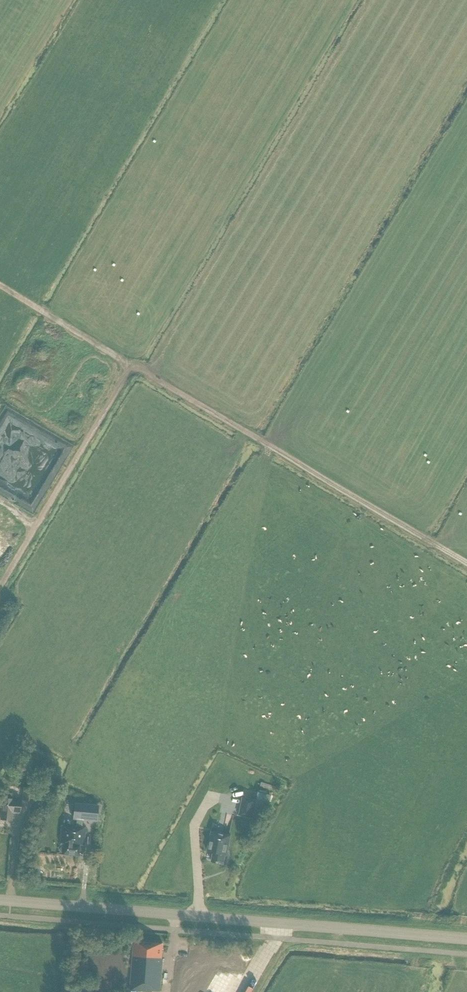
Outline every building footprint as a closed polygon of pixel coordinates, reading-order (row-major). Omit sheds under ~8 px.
[(35,788),(23,787),(22,800),(34,801),(35,788)] [(242,796),(239,815),(252,818),(256,799),(242,796)] [(62,825),(60,842),(64,843),(63,854),(79,855),(80,844),(84,845),(85,828),(82,827),(82,820),(97,821),(98,805),(74,802),(72,819),(76,820),(76,826),(62,825)] [(231,835),(212,831),(207,851),(213,852),(211,861),(223,864),(225,855),(227,855),(231,835)] [(160,991),(163,958),(161,958),(163,943),(135,941),(135,944),(134,945),(130,990),(152,991),(152,990),(160,991)]
